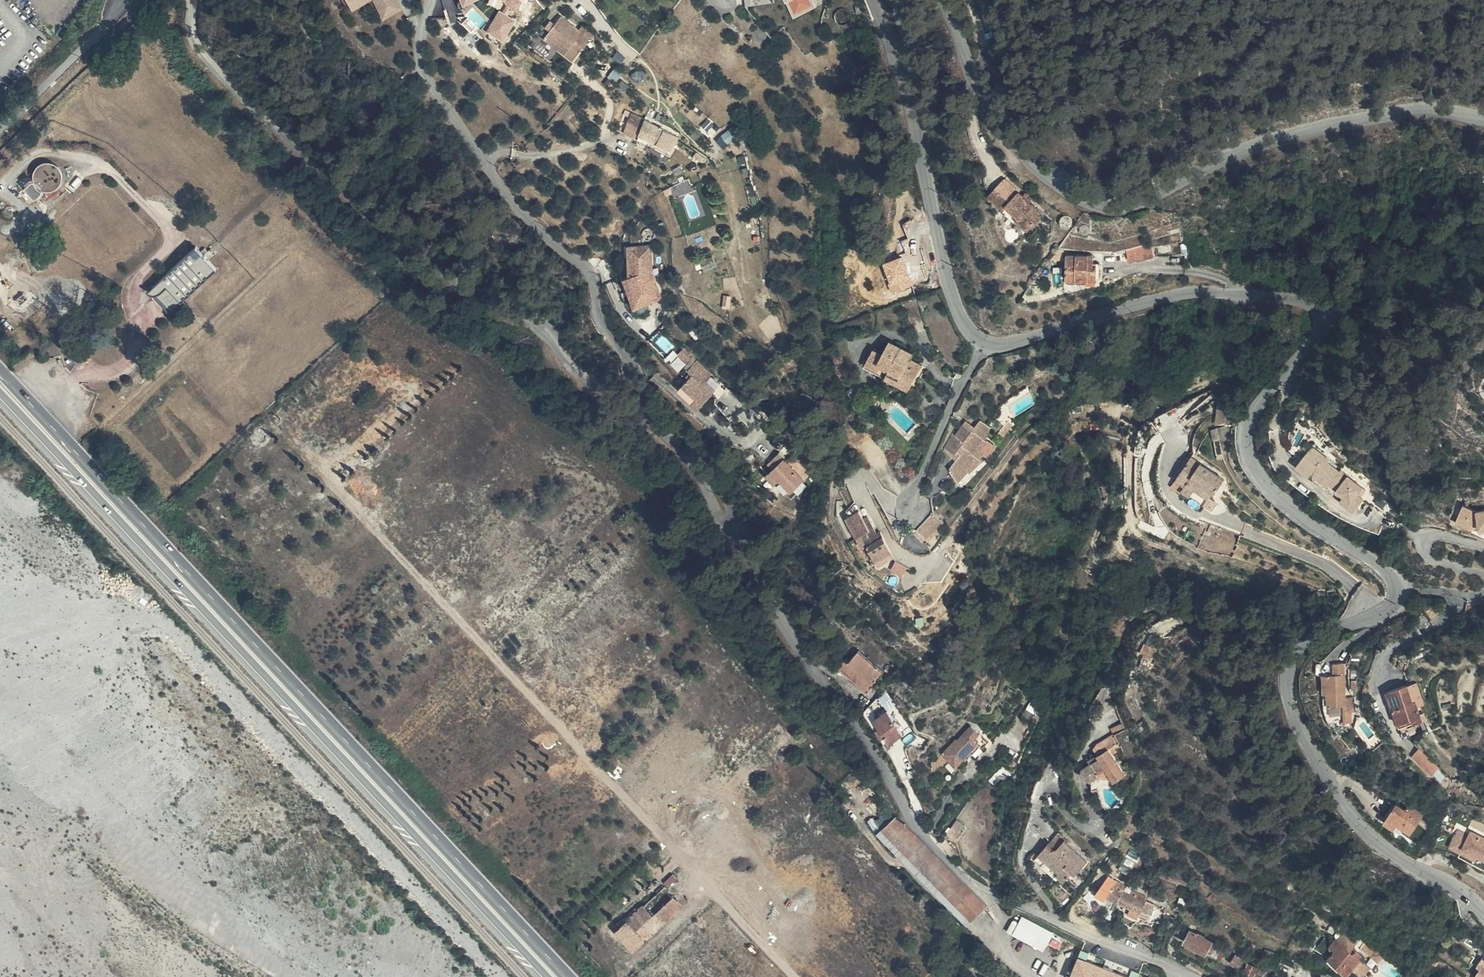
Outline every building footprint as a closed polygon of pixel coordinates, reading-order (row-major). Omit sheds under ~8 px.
[(346,0),(331,0),(343,18),(363,5),(360,1),(350,7),(346,0)] [(350,7),(360,1),(363,5),(375,23),(392,12),(384,0),(346,0),(350,7)] [(521,0),(505,0),(509,10),(523,5),(521,0)] [(795,16),(816,6),(813,0),(787,0),(795,16)] [(501,8),(487,29),(504,40),(517,18),(501,8)] [(560,44),(568,50),(582,33),(570,24),(567,28),(550,14),(543,22),(538,29),(532,37),(553,53),(560,44)] [(538,29),(543,22),(539,18),(534,25),(538,29)] [(561,59),(568,50),(560,44),(553,53),(561,59)] [(627,117),(629,110),(621,105),(614,117),(626,126),(627,117)] [(634,114),(629,110),(627,117),(626,126),(632,130),(630,124),(631,119),(634,114)] [(717,111),(706,120),(712,127),(722,119),(717,111)] [(659,130),(634,114),(631,119),(630,124),(632,130),(652,143),(659,130)] [(626,128),(626,126),(614,117),(611,123),(627,134),(626,128)] [(729,146),(733,133),(723,129),(719,143),(729,146)] [(652,143),(632,130),(633,138),(652,150),(655,145),(652,143)] [(663,133),(659,130),(652,143),(655,145),(663,133)] [(694,149),(684,139),(678,149),(691,156),(694,149)] [(22,188),(32,198),(39,192),(46,194),(52,192),(57,187),(60,182),(61,176),(58,169),(55,165),(47,163),(39,163),(33,167),(29,176),(28,183),(22,188)] [(998,205),(1008,214),(1016,208),(1022,202),(1019,200),(1012,194),(995,179),(986,189),(990,192),(992,190),(1002,199),(998,205)] [(995,207),(998,205),(1002,199),(992,190),(990,192),(986,189),(981,194),(995,207)] [(1012,194),(1019,200),(1023,196),(1016,190),(1012,194)] [(1016,208),(1008,214),(1012,217),(1009,220),(1019,228),(1033,212),(1022,202),(1016,208)] [(168,308),(216,264),(195,241),(143,289),(147,294),(153,294),(168,308)] [(1144,258),(1141,243),(1117,248),(1120,262),(1144,258)] [(625,296),(651,289),(646,271),(648,245),(625,244),(624,274),(619,275),(625,296)] [(1055,276),(1088,274),(1087,256),(1079,256),(1079,250),(1053,252),(1055,276)] [(651,289),(625,296),(627,305),(654,297),(651,289)] [(875,344),(873,343),(877,359),(882,361),(880,364),(890,371),(894,368),(906,375),(914,360),(902,353),(904,350),(906,344),(882,331),(875,344)] [(877,359),(873,343),(866,339),(857,355),(867,361),(871,355),(877,359)] [(683,361),(685,359),(672,347),(667,352),(677,361),(680,358),(683,361)] [(916,357),(904,350),(902,353),(914,360),(916,357)] [(700,369),(687,356),(685,359),(683,361),(679,366),(683,370),(681,373),(668,386),(689,406),(704,388),(692,377),(700,369)] [(880,364),(880,365),(884,375),(891,379),(892,376),(902,382),(906,375),(894,368),(890,371),(880,364)] [(951,468),(958,459),(954,455),(965,442),(974,429),(971,428),(973,426),(979,417),(971,411),(963,421),(955,415),(947,426),(944,423),(931,440),(943,449),(937,458),(951,468)] [(999,413),(992,424),(996,427),(1004,417),(999,413)] [(903,421),(899,426),(903,430),(907,425),(903,421)] [(965,442),(954,455),(958,459),(961,460),(971,447),(965,442)] [(1311,445),(1297,464),(1342,496),(1340,499),(1353,509),(1370,486),(1311,445)] [(782,450),(769,462),(773,467),(786,455),(782,450)] [(794,490),(807,477),(786,456),(773,469),(794,490)] [(1172,479),(1182,486),(1185,482),(1192,487),(1187,495),(1200,505),(1208,494),(1210,495),(1221,481),(1188,457),(1172,479)] [(1185,482),(1182,486),(1179,489),(1187,495),(1192,487),(1185,482)] [(910,518),(917,524),(927,514),(930,516),(936,510),(926,501),(910,518)] [(857,510),(852,503),(845,507),(841,509),(852,528),(856,526),(860,532),(871,552),(886,543),(882,536),(888,532),(881,520),(874,523),(877,528),(873,530),(870,526),(867,520),(863,522),(860,516),(863,514),(860,509),(857,510)] [(1467,526),(1476,524),(1477,526),(1483,524),(1483,508),(1474,510),(1460,504),(1453,520),(1467,526)] [(927,514),(917,524),(920,527),(930,516),(927,514)] [(886,543),(871,552),(873,556),(888,547),(886,543)] [(904,573),(908,566),(896,560),(892,567),(904,573)] [(1143,639),(1152,643),(1153,641),(1147,638),(1149,636),(1145,634),(1143,639)] [(1138,653),(1145,657),(1152,643),(1143,639),(1141,637),(1136,646),(1141,648),(1138,653)] [(1344,659),(1340,658),(1334,678),(1329,677),(1327,688),(1348,693),(1347,698),(1354,699),(1357,686),(1350,685),(1357,650),(1346,647),(1344,659)] [(826,668),(852,693),(870,673),(847,651),(836,661),(834,659),(826,668)] [(1145,657),(1138,653),(1135,660),(1141,664),(1145,657)] [(1334,678),(1340,658),(1334,656),(1329,677),(1334,678)] [(1419,684),(1410,686),(1417,709),(1420,708),(1425,707),(1419,684)] [(1417,709),(1410,686),(1388,692),(1393,710),(1396,709),(1401,728),(1423,722),(1420,708),(1417,709)] [(874,728),(879,734),(885,741),(896,732),(878,710),(867,719),(874,728)] [(1113,716),(1103,723),(1107,730),(1118,723),(1113,716)] [(979,725),(970,718),(969,719),(962,733),(951,752),(950,753),(953,756),(960,761),(979,735),(974,731),(979,725)] [(957,735),(947,750),(950,753),(951,752),(962,733),(969,719),(958,735),(957,735)] [(874,738),(879,734),(874,728),(869,731),(874,738)] [(1093,751),(1103,744),(1107,750),(1114,745),(1107,730),(1092,740),(1089,745),(1093,751)] [(1093,751),(1091,753),(1116,764),(1107,750),(1103,744),(1093,751)] [(938,766),(943,765),(950,753),(947,750),(943,755),(935,760),(938,766)] [(1437,775),(1443,769),(1437,762),(1424,751),(1418,757),(1437,775)] [(950,753),(943,765),(945,764),(953,756),(950,753)] [(1116,764),(1091,753),(1085,756),(1086,761),(1081,765),(1078,773),(1083,779),(1092,781),(1097,771),(1095,768),(1102,764),(1107,772),(1110,775),(1120,770),(1116,764)] [(1451,776),(1443,769),(1437,775),(1445,782),(1451,776)] [(1134,791),(1143,799),(1150,790),(1142,783),(1134,791)] [(1388,819),(1394,825),(1399,831),(1415,815),(1400,802),(1392,810),(1386,804),(1373,817),(1382,825),(1388,819)] [(901,812),(899,814),(897,815),(901,820),(912,825),(908,819),(901,812)] [(901,820),(897,815),(893,818),(904,827),(913,831),(912,825),(901,820)] [(904,827),(893,818),(878,829),(905,861),(911,868),(931,847),(922,836),(915,835),(913,831),(904,827)] [(1387,831),(1394,825),(1388,819),(1382,825),(1387,831)] [(1460,823),(1450,844),(1483,859),(1483,834),(1460,823)] [(922,836),(912,825),(913,831),(915,835),(922,836)] [(1044,850),(1054,839),(1046,833),(1037,845),(1044,850)] [(1077,858),(1054,839),(1044,850),(1037,845),(1028,856),(1035,861),(1049,872),(1046,875),(1054,882),(1063,871),(1066,873),(1077,858)] [(931,847),(911,868),(917,875),(939,856),(931,847)] [(975,858),(968,855),(964,859),(965,860),(961,864),(968,869),(975,858)] [(939,856),(917,875),(959,926),(981,907),(949,869),(939,857),(939,856)] [(1043,878),(1046,875),(1049,872),(1035,861),(1030,867),(1043,878)] [(1105,882),(1116,887),(1118,883),(1104,876),(1096,888),(1101,891),(1105,882)] [(1099,894),(1110,900),(1116,887),(1105,882),(1101,891),(1099,894)] [(664,887),(627,921),(645,941),(682,907),(664,887)] [(1116,887),(1110,900),(1116,902),(1122,890),(1116,887)] [(1122,890),(1116,902),(1124,907),(1132,911),(1138,900),(1122,890)] [(1131,914),(1131,915),(1138,918),(1146,904),(1138,900),(1132,911),(1131,914)] [(1132,911),(1124,907),(1121,913),(1129,918),(1131,915),(1131,914),(1132,911)] [(1014,936),(1044,950),(1052,934),(1023,920),(1014,936)] [(645,941),(627,921),(615,931),(634,952),(645,941)] [(1183,944),(1214,961),(1220,951),(1204,944),(1206,939),(1200,936),(1197,941),(1187,935),(1183,944)] [(1462,952),(1466,946),(1455,939),(1451,944),(1462,952)] [(1323,940),(1317,947),(1317,949),(1324,955),(1325,954),(1328,957),(1333,951),(1329,946),(1323,940)] [(1359,958),(1353,953),(1350,956),(1345,953),(1333,942),(1329,946),(1333,951),(1328,957),(1327,958),(1345,974),(1347,971),(1356,961),(1359,958)] [(1359,947),(1367,956),(1371,949),(1363,943),(1359,947)] [(1220,951),(1214,961),(1219,963),(1224,953),(1220,951)] [(1070,976),(1139,976),(1081,952),(1070,976)] [(1233,966),(1233,967),(1240,971),(1243,964),(1236,959),(1232,966),(1233,966)] [(1367,969),(1356,961),(1347,971),(1361,976),(1367,969)] [(1481,970),(1479,969),(1474,976),(1483,976),(1483,965),(1481,970)] [(1252,976),(1255,976),(1258,970),(1250,966),(1246,974),(1252,976)]
